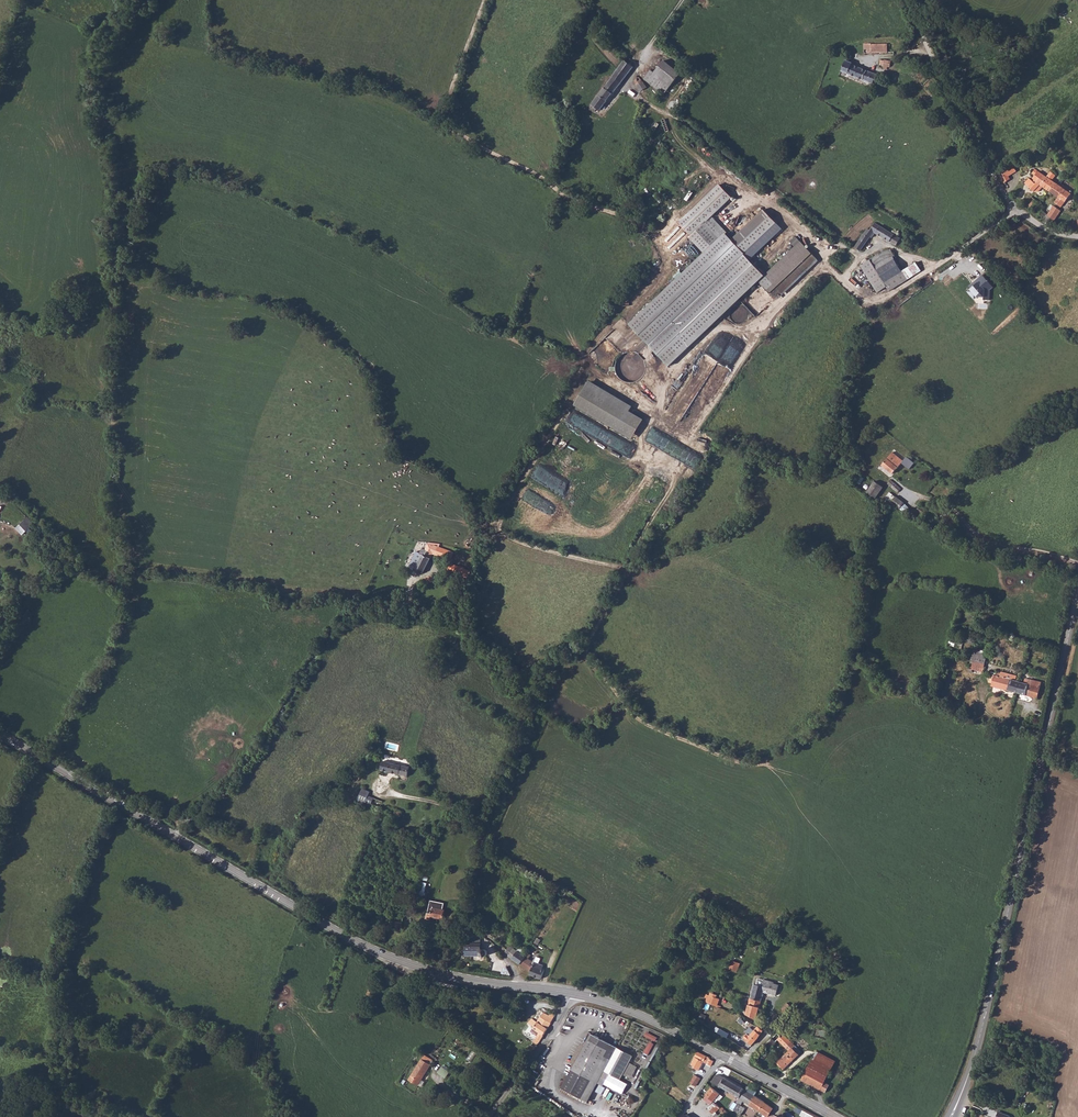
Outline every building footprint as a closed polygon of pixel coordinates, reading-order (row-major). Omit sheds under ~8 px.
[(871,45),(862,45),(863,51),(866,51),(866,55),(886,53),(886,45),(871,45)] [(639,54),(636,57),(641,62),(647,55),(639,48),(636,52),(639,54)] [(590,106),(590,107),(591,108),(590,109),(590,111),(592,113),(595,110),(597,112),(597,114),(598,116),(599,117),(601,116),(602,116),(606,110),(602,106),(632,68),(629,65),(631,61),(625,58),(611,78),(590,106)] [(662,95),(670,85),(679,74),(662,61),(653,73),(650,70),(642,80),(662,95)] [(883,68),(882,71),(887,72),(887,69),(889,70),(891,63),(884,62),(883,63),(879,62),(878,67),(883,68)] [(855,79),(863,82),(868,85),(871,86),(875,77),(871,75),(866,73),(850,67),(851,66),(845,63),(841,72),(839,73),(838,73),(838,74),(839,75),(852,82),(853,82),(855,79)] [(645,89),(637,79),(636,80),(635,81),(634,84),(640,94),(645,89)] [(665,146),(660,142),(652,154),(658,158),(665,146)] [(1004,171),(998,175),(1004,184),(1010,180),(1008,178),(1017,172),(1013,166),(1004,171)] [(1043,187),(1050,192),(1056,184),(1052,181),(1055,176),(1051,172),(1047,177),(1036,169),(1032,174),(1035,176),(1033,179),(1035,181),(1033,182),(1029,179),(1024,185),(1033,192),(1035,191),(1036,192),(1039,192),(1043,187)] [(682,223),(695,235),(693,238),(708,252),(630,324),(670,365),(740,301),(757,317),(776,298),(816,257),(812,252),(795,236),(789,242),(794,247),(760,282),(755,287),(734,265),(745,254),(710,220),(733,196),(721,184),(682,223)] [(1056,184),(1050,192),(1058,198),(1053,203),(1060,208),(1070,193),(1056,184)] [(655,194),(659,202),(666,199),(662,190),(655,194)] [(1029,210),(1028,211),(1031,214),(1032,213),(1033,212),(1032,211),(1038,204),(1030,198),(1027,201),(1030,203),(1027,207),(1029,210)] [(1052,207),(1047,216),(1054,221),(1059,212),(1052,207)] [(763,210),(733,241),(745,253),(775,222),(763,210)] [(1040,218),(1039,219),(1042,222),(1047,216),(1041,212),(1038,216),(1040,218)] [(1047,216),(1042,222),(1050,227),(1054,221),(1047,216)] [(861,240),(854,249),(859,252),(872,235),(887,244),(895,249),(899,242),(900,241),(875,224),(868,232),(866,230),(860,239),(861,240)] [(860,239),(853,248),(854,249),(861,240),(860,239)] [(858,268),(864,277),(874,270),(883,262),(891,259),(893,259),(890,253),(890,252),(889,252),(886,253),(878,256),(858,268)] [(883,262),(874,270),(882,285),(900,274),(891,259),(883,262)] [(913,267),(900,274),(904,282),(917,274),(913,267)] [(874,270),(864,277),(874,295),(884,289),(882,285),(874,270)] [(900,274),(882,285),(884,289),(886,293),(904,282),(900,274)] [(923,287),(932,282),(928,274),(918,280),(923,287)] [(993,288),(983,275),(968,287),(970,289),(967,292),(973,299),(990,300),(990,290),(993,288)] [(616,347),(624,340),(622,338),(624,336),(621,333),(615,328),(606,337),(616,347)] [(631,342),(640,351),(648,344),(642,338),(638,342),(636,339),(634,341),(632,339),(627,343),(628,345),(631,342)] [(632,406),(588,380),(572,406),(631,440),(643,419),(629,411),(632,406)] [(891,453),(886,459),(897,468),(902,462),(891,453)] [(881,466),(892,475),(897,468),(886,459),(881,466)] [(882,488),(874,481),(867,494),(875,499),(882,488)] [(886,485),(892,490),(899,495),(899,489),(889,481),(886,485)] [(888,493),(884,500),(902,511),(905,514),(909,509),(888,493)] [(919,506),(916,511),(925,517),(928,513),(926,511),(919,506)] [(18,523),(25,529),(29,524),(23,518),(18,523)] [(14,528),(21,534),(25,529),(18,523),(14,528)] [(413,569),(421,573),(431,559),(434,555),(435,555),(437,547),(433,546),(433,547),(427,546),(425,550),(422,549),(419,555),(422,556),(413,569)] [(437,547),(435,555),(446,559),(447,558),(450,559),(452,551),(439,548),(437,547)] [(449,562),(446,569),(469,579),(471,571),(449,562)] [(961,648),(964,641),(950,637),(948,644),(961,648)] [(982,671),(988,652),(974,648),(969,668),(982,671)] [(990,675),(989,679),(994,680),(992,684),(992,686),(1018,693),(1021,682),(1016,681),(1017,676),(1001,672),(1001,673),(999,672),(998,673),(997,675),(994,675),(994,676),(990,675)] [(1021,682),(1018,693),(1034,698),(1035,693),(1033,693),(1035,681),(1025,678),(1023,683),(1021,682)] [(409,769),(383,762),(380,771),(407,777),(409,769)] [(352,789),(348,801),(347,802),(355,806),(356,805),(358,801),(361,792),(352,789)] [(361,792),(358,801),(365,804),(363,808),(378,814),(384,802),(368,796),(370,793),(362,789),(361,792)] [(389,806),(387,813),(398,819),(401,812),(389,806)] [(430,914),(427,913),(426,919),(431,921),(432,918),(443,921),(444,918),(445,918),(447,911),(446,911),(436,909),(431,907),(430,914)] [(395,910),(391,921),(399,923),(403,924),(405,915),(400,914),(401,911),(397,910),(397,911),(395,910)] [(472,942),(481,943),(482,934),(473,933),(472,942)] [(499,934),(496,938),(501,943),(505,939),(499,934)] [(466,945),(465,955),(485,956),(486,946),(466,945)] [(513,948),(508,956),(520,966),(528,953),(523,950),(521,953),(517,951),(513,948)] [(532,955),(528,953),(520,966),(526,969),(531,971),(530,975),(541,979),(542,977),(545,970),(542,969),(544,965),(540,963),(542,958),(537,956),(536,958),(534,964),(533,963),(534,961),(529,959),(532,955)] [(737,972),(741,963),(733,960),(729,968),(737,972)] [(754,983),(751,997),(761,1000),(764,991),(776,995),(779,984),(775,983),(775,981),(765,979),(763,986),(754,983)] [(761,1000),(751,997),(747,1013),(756,1018),(761,1000)] [(508,999),(505,1007),(513,1011),(517,1002),(508,999)] [(709,1001),(707,1005),(719,1009),(720,1004),(709,1001)] [(781,1009),(784,1012),(790,1005),(787,1002),(781,1009)] [(534,1041),(538,1044),(547,1029),(555,1015),(551,1012),(549,1015),(544,1012),(537,1022),(532,1019),(530,1021),(529,1021),(527,1023),(534,1028),(534,1029),(540,1032),(534,1041)] [(744,1039),(752,1045),(763,1032),(762,1031),(758,1028),(753,1034),(752,1033),(750,1036),(747,1034),(744,1039)] [(720,1030),(718,1034),(727,1039),(729,1035),(720,1030)] [(657,1041),(658,1036),(647,1031),(645,1036),(657,1041)] [(779,1033),(766,1044),(771,1049),(773,1048),(774,1050),(778,1047),(775,1044),(778,1041),(790,1052),(778,1064),(784,1069),(802,1052),(786,1035),(783,1037),(779,1033)] [(592,1034),(564,1088),(583,1098),(592,1080),(598,1083),(599,1082),(605,1070),(611,1073),(622,1078),(634,1055),(592,1034)] [(650,1054),(654,1042),(649,1041),(645,1053),(650,1054)] [(532,1043),(527,1050),(531,1052),(536,1046),(532,1043)] [(817,1050),(806,1071),(825,1082),(836,1060),(817,1050)] [(698,1052),(695,1057),(712,1066),(714,1062),(710,1060),(710,1059),(698,1052)] [(422,1058),(410,1078),(418,1083),(431,1063),(422,1058)] [(442,1066),(438,1072),(446,1077),(450,1071),(442,1066)] [(605,1070),(599,1082),(605,1085),(611,1073),(605,1070)] [(825,1082),(806,1071),(802,1080),(825,1092),(830,1084),(825,1082)] [(690,1085),(695,1088),(701,1078),(695,1075),(690,1085)] [(719,1085),(739,1098),(744,1089),(721,1076),(716,1075),(711,1082),(718,1087),(719,1085)] [(583,1098),(589,1101),(598,1083),(592,1080),(583,1098)] [(707,1095),(704,1098),(710,1103),(712,1100),(720,1106),(718,1109),(720,1110),(719,1112),(725,1116),(728,1112),(722,1107),(723,1104),(719,1100),(723,1096),(711,1087),(706,1094),(707,1095)] [(744,1089),(739,1098),(767,1116),(773,1109),(744,1089)] [(710,1103),(714,1106),(710,1110),(714,1113),(712,1116),(722,1116),(717,1111),(718,1109),(720,1106),(712,1100),(710,1103)] [(804,1116),(819,1116),(796,1108),(794,1113),(804,1116)]
